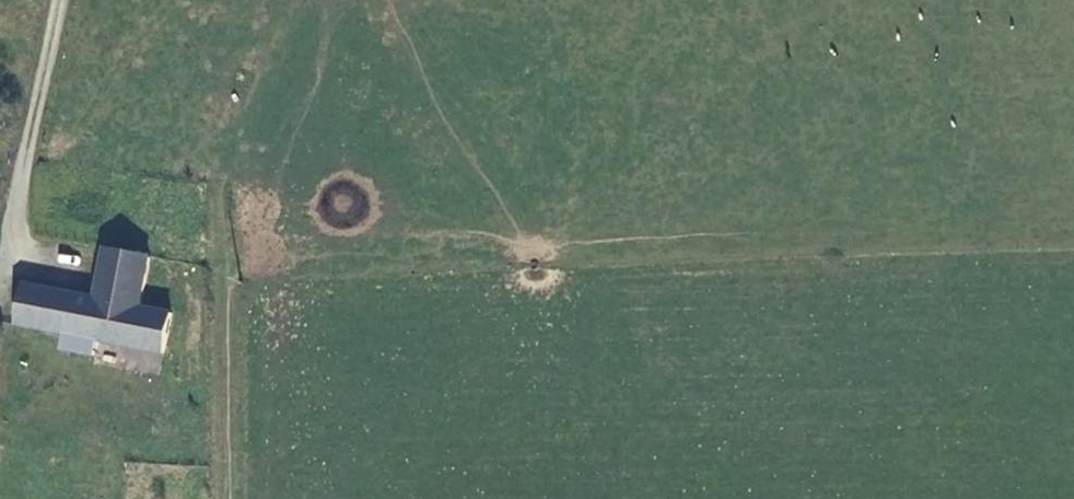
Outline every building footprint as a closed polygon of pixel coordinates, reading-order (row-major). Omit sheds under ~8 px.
[(105,249),(95,298),(25,284),(16,326),(166,355),(174,313),(144,307),(153,258),(105,249)]
